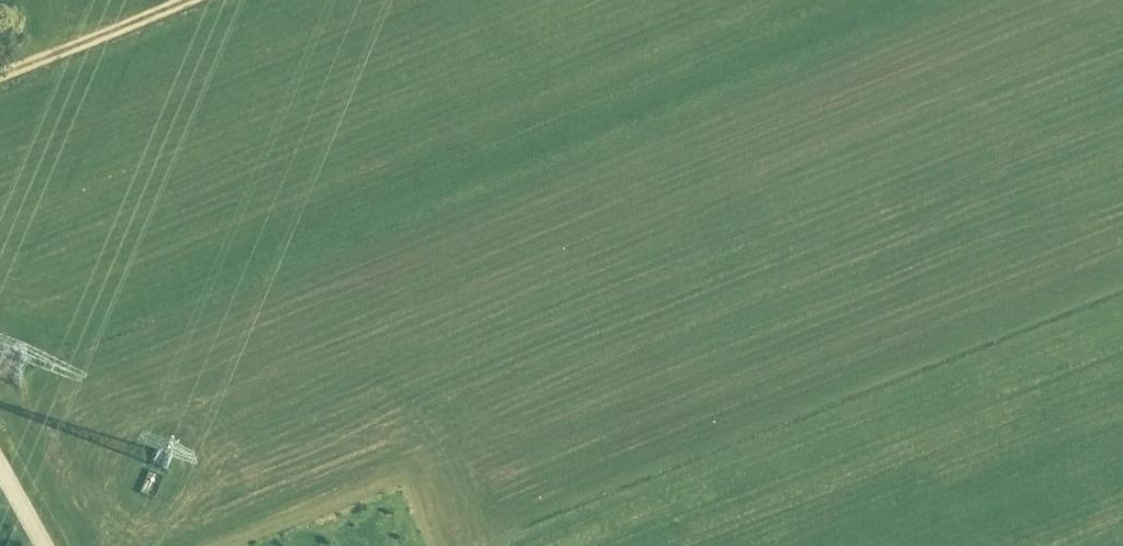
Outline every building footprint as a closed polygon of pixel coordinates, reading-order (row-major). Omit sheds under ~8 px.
[(0,31),(0,33),(4,42),(19,35),(14,25),(0,31)]
